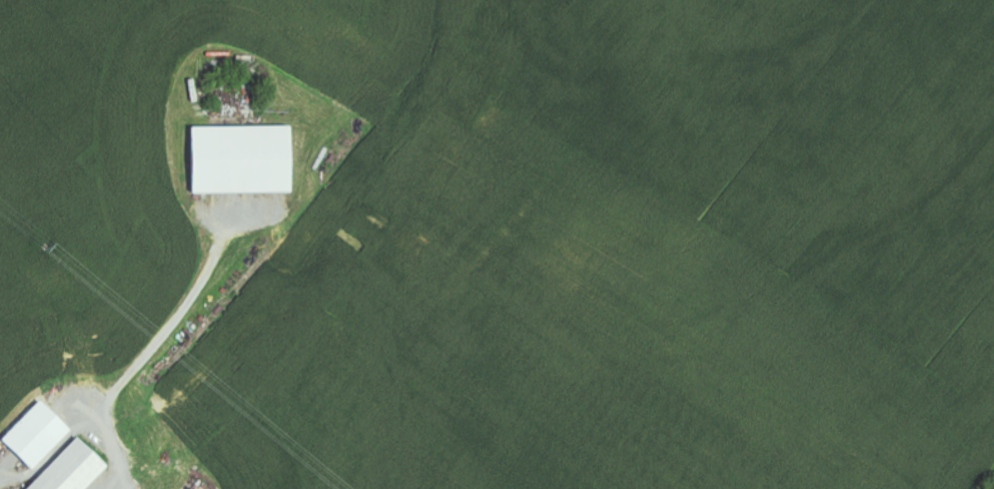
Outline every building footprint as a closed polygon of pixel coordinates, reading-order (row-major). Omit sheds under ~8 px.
[(199,194),(298,193),(298,127),(193,128),(193,164),(199,164),(199,194)] [(37,472),(77,430),(46,400),(6,442),(37,472)] [(114,466),(82,437),(33,488),(92,488),(114,466)]
